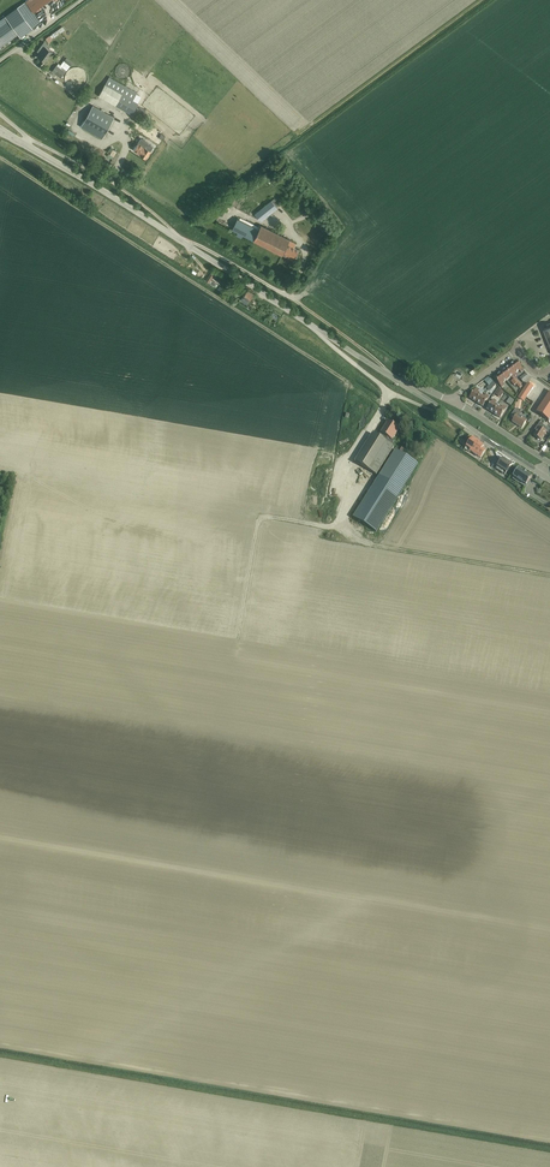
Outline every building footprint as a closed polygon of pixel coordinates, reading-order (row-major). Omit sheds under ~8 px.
[(25,1),(33,12),(49,0),(26,0),(25,1)] [(20,37),(40,22),(25,1),(0,20),(0,24),(1,25),(0,26),(0,47),(18,34),(20,37)] [(40,53),(37,56),(45,61),(52,52),(48,49),(50,46),(43,42),(37,51),(40,53)] [(66,58),(64,61),(70,66),(73,63),(66,58)] [(57,65),(52,71),(55,73),(60,78),(65,72),(62,69),(59,67),(57,65)] [(109,77),(98,96),(131,114),(137,103),(133,100),(137,93),(109,77)] [(114,117),(93,105),(81,126),(102,138),(114,117)] [(150,151),(153,146),(147,143),(144,147),(138,143),(133,150),(140,154),(139,154),(145,158),(150,151)] [(278,208),(276,206),(279,204),(274,198),(255,214),(259,220),(262,220),(278,208)] [(313,215),(320,207),(315,203),(308,210),(313,215)] [(294,260),(300,249),(288,244),(290,239),(261,225),(259,229),(238,218),(232,229),(238,232),(236,235),(242,237),(243,235),(283,254),(294,260)] [(211,272),(206,280),(209,282),(211,280),(215,273),(212,271),(211,272)] [(246,303),(247,303),(253,293),(247,289),(243,295),(238,292),(236,290),(234,294),(246,302),(246,303)] [(511,366),(517,373),(519,371),(521,373),(524,371),(517,361),(511,366)] [(505,370),(511,377),(517,373),(511,366),(505,370)] [(500,374),(506,381),(511,377),(505,370),(500,374)] [(503,383),(506,381),(500,374),(494,378),(501,388),(504,385),(503,383)] [(523,382),(529,378),(526,374),(520,378),(523,382)] [(522,387),(516,378),(513,380),(516,384),(520,389),(522,387)] [(533,387),(528,383),(518,398),(524,402),(533,387)] [(469,398),(476,403),(481,395),(478,393),(479,390),(476,388),(473,392),(469,398)] [(498,390),(495,395),(500,398),(503,393),(498,390)] [(543,417),(549,421),(549,418),(549,392),(536,412),(543,417)] [(481,395),(476,403),(482,407),(489,397),(486,395),(484,397),(481,395)] [(511,406),(514,400),(510,397),(506,403),(511,406)] [(487,410),(493,414),(498,406),(495,404),(496,402),(493,400),(487,410)] [(498,406),(493,414),(500,418),(506,408),(503,406),(501,408),(498,406)] [(527,421),(520,417),(522,414),(515,410),(511,416),(514,418),(512,422),(522,428),(527,421)] [(392,441),(399,429),(388,422),(378,438),(372,434),(355,462),(376,475),(394,447),(392,446),(394,442),(392,441)] [(546,432),(547,432),(549,434),(549,425),(547,428),(539,423),(534,431),(536,432),(534,436),(541,441),(546,432)] [(482,448),(483,446),(484,446),(477,441),(478,440),(473,437),(466,447),(471,449),(470,451),(480,458),(485,450),(482,448)] [(411,451),(403,446),(400,451),(408,456),(411,451)] [(379,476),(353,518),(376,533),(402,491),(418,465),(396,450),(379,476)] [(507,472),(512,464),(511,463),(509,461),(509,462),(503,458),(497,466),(507,472)] [(513,477),(526,485),(532,477),(518,468),(513,477)]
